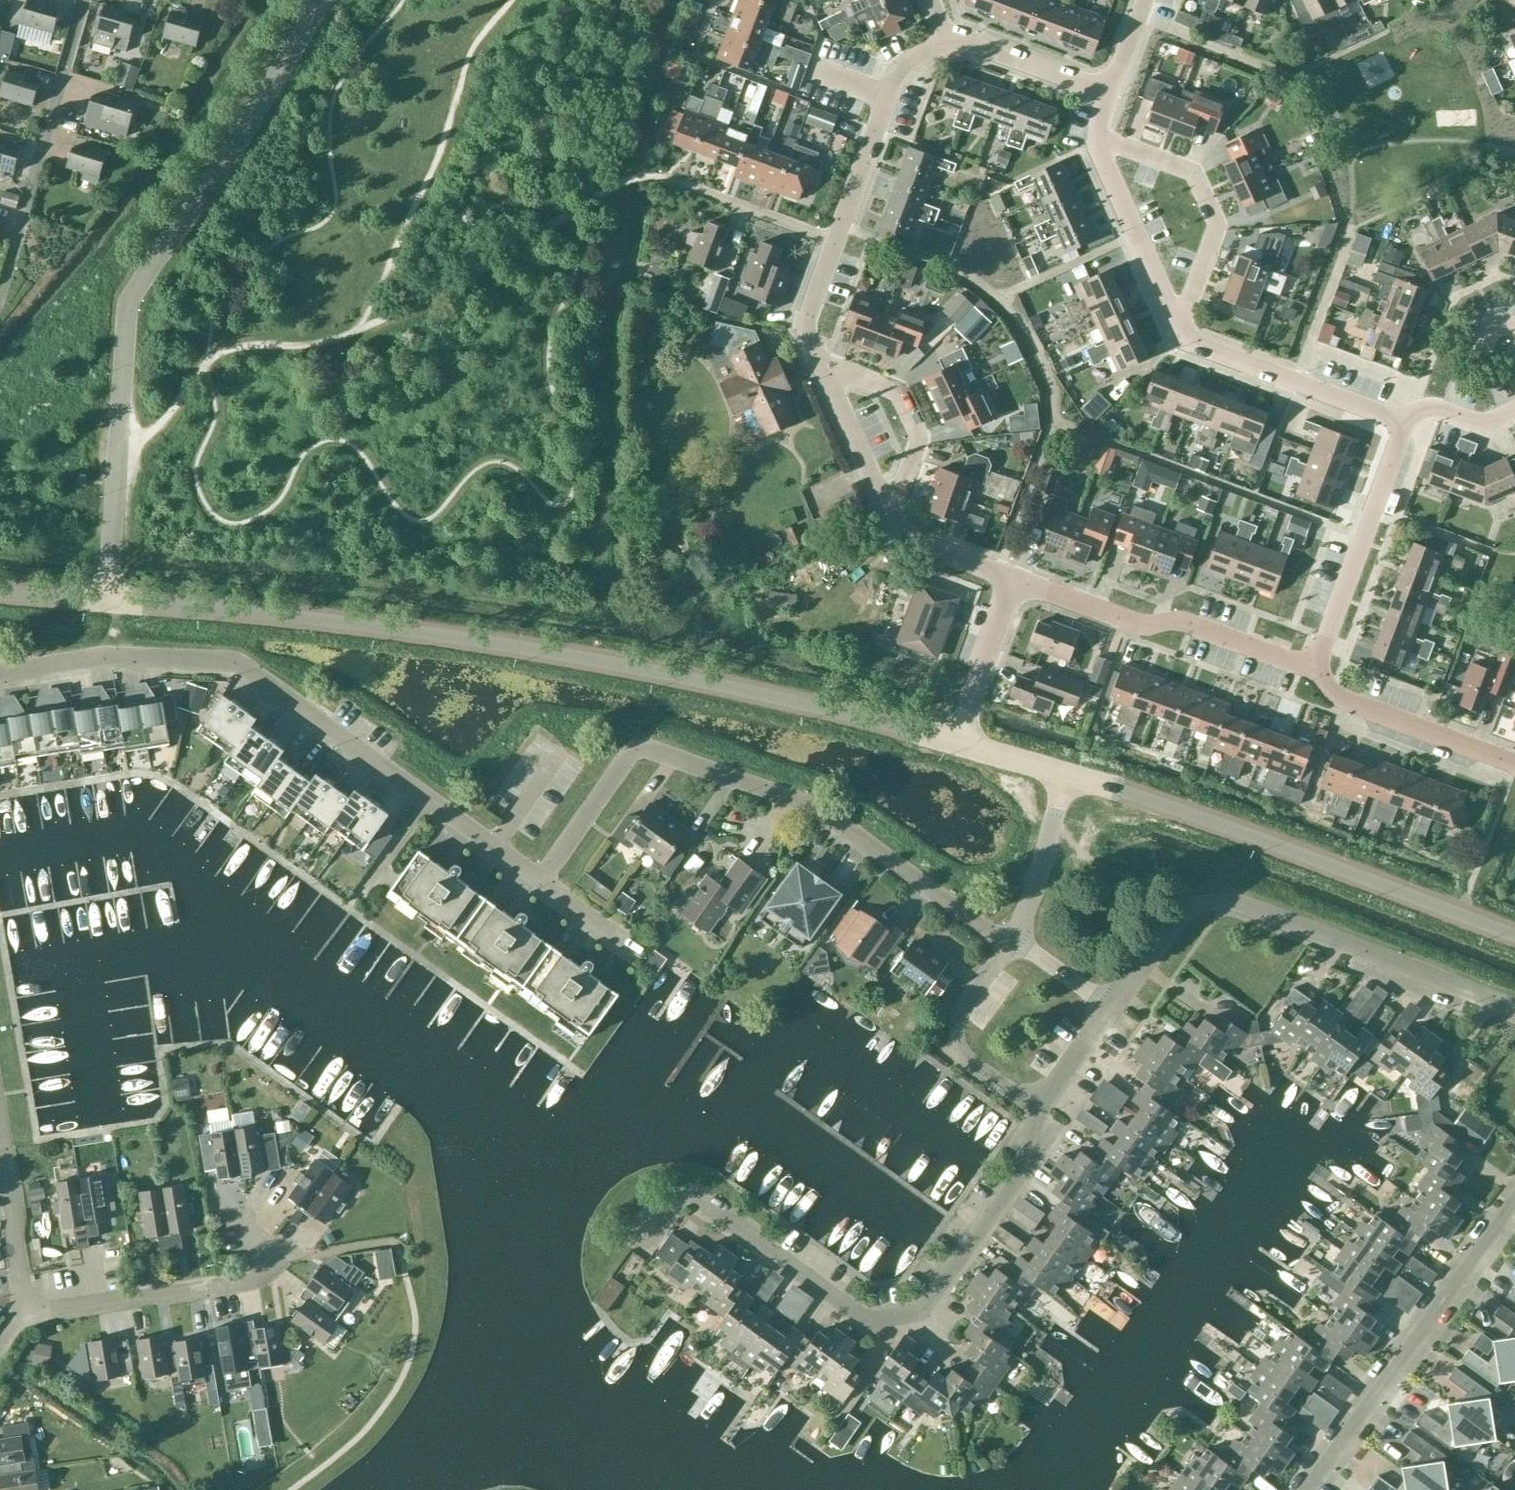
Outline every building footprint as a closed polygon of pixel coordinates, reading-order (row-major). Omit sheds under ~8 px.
[(18,29),(19,29),(21,23),(54,33),(59,13),(43,8),(45,2),(37,0),(27,0),(26,4),(25,4),(18,29)] [(766,27),(770,15),(790,23),(793,13),(758,0),(739,0),(733,15),(766,27)] [(793,13),(797,3),(788,0),(758,0),(793,13)] [(849,5),(854,15),(872,6),(886,0),(860,0),(849,5)] [(908,0),(886,0),(872,6),(886,36),(901,29),(896,20),(914,13),(908,0)] [(987,11),(1008,19),(1016,0),(966,0),(965,3),(987,11)] [(1030,27),(1051,36),(1064,2),(1058,0),(1016,0),(1008,19),(1030,27)] [(1221,0),(1207,0),(1204,8),(1215,12),(1221,0)] [(1243,6),(1266,15),(1272,0),(1245,0),(1243,6)] [(1340,20),(1331,0),(1290,0),(1308,36),(1340,20)] [(1340,20),(1352,15),(1346,3),(1353,0),(1331,0),(1340,20)] [(1064,2),(1051,36),(1094,52),(1107,18),(1064,2)] [(102,11),(101,11),(92,42),(126,52),(135,20),(119,15),(121,9),(104,4),(102,11)] [(168,17),(161,42),(162,42),(164,37),(196,46),(202,26),(186,22),(188,16),(170,11),(168,17)] [(844,19),(841,11),(818,22),(822,30),(844,19)] [(1174,21),(1206,34),(1209,25),(1178,13),(1174,21)] [(725,37),(777,56),(781,46),(761,39),(766,27),(733,15),(725,37)] [(1209,25),(1206,34),(1228,43),(1232,34),(1224,31),(1228,22),(1213,16),(1209,25)] [(1370,26),(1374,34),(1384,29),(1380,21),(1370,26)] [(1374,34),(1370,26),(1359,31),(1363,39),(1374,34)] [(1232,34),(1228,43),(1240,47),(1243,39),(1232,34)] [(1352,44),(1348,36),(1337,42),(1341,50),(1352,44)] [(774,65),(777,56),(725,37),(717,58),(750,70),(754,58),(774,65)] [(812,54),(786,45),(782,58),(808,67),(812,54)] [(1195,54),(1180,48),(1175,59),(1191,65),(1195,54)] [(699,66),(683,61),(676,81),(692,86),(699,66)] [(139,69),(123,63),(116,84),(132,90),(139,69)] [(5,76),(0,93),(0,97),(1,96),(33,105),(39,85),(23,81),(25,75),(7,70),(5,76)] [(952,125),(960,128),(977,81),(950,72),(940,102),(959,108),(952,125)] [(1146,121),(1169,130),(1180,99),(1169,95),(1172,85),(1150,77),(1142,98),(1153,102),(1146,121)] [(977,81),(960,128),(969,131),(974,114),(993,120),(1003,91),(977,81)] [(1180,99),(1169,130),(1191,138),(1196,125),(1215,132),(1225,105),(1183,90),(1180,99)] [(1003,91),(993,120),(1011,127),(1005,144),(1013,147),(1030,100),(1003,91)] [(695,150),(714,98),(704,94),(697,114),(685,109),(683,114),(672,110),(665,130),(676,134),(673,142),(695,150)] [(119,97),(117,103),(92,95),(83,123),(126,136),(135,109),(134,108),(136,102),(119,97)] [(1281,111),(1273,95),(1263,100),(1271,116),(1281,111)] [(695,150),(716,158),(728,125),(717,121),(724,101),(714,98),(695,150)] [(1030,100),(1013,147),(1021,150),(1027,132),(1046,139),(1057,109),(1030,100)] [(838,117),(812,107),(806,123),(832,133),(838,117)] [(716,158),(737,166),(738,166),(753,123),(757,114),(747,110),(740,129),(728,125),(716,158)] [(766,117),(757,114),(753,123),(763,127),(766,117)] [(763,127),(753,123),(738,166),(737,166),(733,175),(755,184),(767,151),(755,147),(763,127)] [(801,127),(791,123),(787,136),(796,139),(801,127)] [(1272,168),(1255,130),(1226,142),(1234,159),(1223,164),(1233,185),(1263,172),(1272,168)] [(796,139),(787,136),(779,155),(767,151),(755,184),(777,191),(789,158),(789,159),(796,139)] [(14,173),(20,152),(4,148),(5,142),(0,141),(0,169),(14,173)] [(88,151),(72,146),(66,166),(98,176),(97,182),(98,182),(106,158),(105,157),(107,151),(90,146),(88,151)] [(900,173),(929,184),(936,166),(953,172),(956,164),(909,146),(900,173)] [(789,158),(777,191),(799,199),(805,182),(815,185),(820,170),(789,159),(789,158)] [(1035,183),(1043,201),(1071,188),(1059,161),(1014,182),(1018,190),(1035,183)] [(1268,183),(1263,172),(1233,185),(1243,207),(1262,199),(1267,209),(1287,200),(1277,179),(1268,183)] [(890,200),(936,217),(939,209),(922,203),(929,184),(900,173),(890,200)] [(1327,196),(1321,183),(1311,188),(1316,200),(1327,196)] [(1443,194),(1439,185),(1427,190),(1431,199),(1443,194)] [(1071,188),(1043,201),(1051,218),(1034,226),(1037,234),(1083,213),(1071,188)] [(934,225),(936,217),(890,200),(880,227),(910,238),(916,219),(934,225)] [(1083,213),(1037,234),(1041,241),(1058,234),(1066,252),(1095,240),(1083,213)] [(1508,217),(1496,213),(1462,229),(1476,259),(1498,249),(1514,255),(1514,220),(1508,217)] [(1476,259),(1462,229),(1447,236),(1443,227),(1445,226),(1440,216),(1431,220),(1454,269),(1476,259)] [(1454,269),(1431,220),(1423,224),(1427,234),(1429,233),(1433,242),(1418,249),(1432,279),(1454,269)] [(728,229),(708,222),(703,235),(699,233),(689,259),(718,270),(728,244),(723,242),(728,229)] [(782,249),(762,241),(757,254),(752,253),(742,279),(761,286),(757,297),(779,306),(787,285),(792,273),(780,269),(782,264),(777,262),(782,249)] [(1262,288),(1261,288),(1280,295),(1281,291),(1278,280),(1275,279),(1283,258),(1263,250),(1263,251),(1246,245),(1243,255),(1239,254),(1231,276),(1262,288)] [(1393,286),(1387,301),(1418,313),(1427,290),(1392,276),(1395,267),(1380,262),(1373,280),(1383,284),(1384,282),(1393,286)] [(658,274),(644,269),(641,280),(654,284),(658,274)] [(1065,305),(1069,313),(1118,291),(1108,269),(1078,283),(1085,298),(1076,302),(1075,300),(1065,305)] [(1257,299),(1261,288),(1262,288),(1231,276),(1222,299),(1238,305),(1234,316),(1258,325),(1267,303),(1257,299)] [(715,279),(713,286),(706,304),(717,308),(724,290),(726,282),(715,279)] [(1350,295),(1336,290),(1331,303),(1345,308),(1350,295)] [(1091,312),(1098,327),(1128,313),(1118,291),(1069,313),(1073,322),(1083,318),(1082,316),(1091,312)] [(850,341),(873,349),(886,315),(874,311),(877,301),(856,293),(843,325),(855,330),(850,341)] [(973,306),(959,293),(943,311),(956,323),(973,306)] [(736,302),(725,298),(720,310),(731,314),(736,302)] [(1418,313),(1387,301),(1381,316),(1372,313),(1373,311),(1363,307),(1359,316),(1410,335),(1418,313)] [(991,322),(974,307),(954,328),(972,344),(991,322)] [(898,320),(886,315),(873,349),(896,357),(902,341),(917,346),(927,319),(901,310),(898,320)] [(1128,313),(1098,327),(1104,342),(1096,346),(1095,344),(1085,348),(1089,357),(1138,335),(1128,313)] [(1410,335),(1359,316),(1356,325),(1366,329),(1367,327),(1376,330),(1370,346),(1401,358),(1410,335)] [(1138,335),(1089,357),(1093,366),(1103,361),(1102,359),(1111,355),(1118,371),(1148,357),(1138,335)] [(759,343),(729,356),(738,375),(721,383),(731,405),(748,398),(765,434),(794,421),(778,384),(786,380),(776,358),(768,362),(759,343)] [(936,400),(968,384),(963,373),(972,368),(967,359),(962,347),(950,353),(955,364),(925,379),(936,400)] [(1084,358),(1080,349),(1067,355),(1072,364),(1084,358)] [(1149,425),(1158,429),(1177,378),(1154,370),(1142,401),(1158,407),(1155,416),(1153,415),(1149,425)] [(1177,378),(1158,429),(1167,432),(1171,422),(1169,421),(1172,412),(1188,418),(1200,387),(1177,378)] [(978,380),(968,384),(936,400),(946,422),(961,415),(968,429),(995,416),(988,401),(983,392),(978,380)] [(1200,387),(1188,418),(1203,424),(1200,433),(1198,432),(1194,442),(1203,446),(1222,395),(1200,387)] [(1222,395),(1203,446),(1212,449),(1216,439),(1214,438),(1218,429),(1233,435),(1245,404),(1222,395)] [(1245,404),(1233,435),(1249,441),(1245,450),(1243,449),(1239,459),(1261,468),(1276,429),(1263,424),(1268,412),(1245,404)] [(1120,426),(1106,413),(1096,424),(1101,429),(1106,423),(1115,432),(1120,426)] [(1318,433),(1313,449),(1350,462),(1358,440),(1304,420),(1301,429),(1309,432),(1309,430),(1318,433)] [(1089,439),(1071,432),(1067,445),(1085,451),(1089,439)] [(1449,490),(1468,440),(1459,437),(1455,447),(1458,448),(1454,457),(1438,451),(1426,482),(1449,490)] [(1514,490),(1514,479),(1505,458),(1483,467),(1468,461),(1471,453),(1473,453),(1477,443),(1468,440),(1449,490),(1484,504),(1514,490)] [(1117,450),(1103,445),(1093,472),(1107,477),(1117,450)] [(1291,456),(1287,465),(1341,485),(1350,462),(1313,449),(1307,464),(1298,461),(1299,459),(1291,456)] [(933,488),(969,501),(973,490),(997,498),(1005,476),(990,471),(992,465),(988,458),(975,453),(969,457),(962,475),(940,468),(933,488)] [(1514,479),(1514,453),(1505,458),(1514,479)] [(1341,485),(1287,465),(1284,474),(1292,477),(1293,475),(1302,479),(1296,495),(1333,508),(1341,485)] [(965,512),(969,501),(933,488),(926,509),(936,513),(934,517),(944,521),(946,516),(980,529),(984,519),(965,512)] [(1062,555),(1076,518),(1063,513),(1068,500),(1049,492),(1041,515),(1051,519),(1040,547),(1062,555)] [(1124,559),(1146,567),(1160,530),(1147,525),(1152,512),(1133,505),(1124,527),(1117,545),(1128,549),(1124,559)] [(1076,518),(1062,555),(1084,563),(1088,551),(1101,556),(1116,517),(1113,516),(1094,509),(1088,523),(1076,518)] [(1292,515),(1287,529),(1306,536),(1312,522),(1292,515)] [(1228,576),(1248,522),(1239,519),(1236,527),(1238,528),(1235,537),(1219,531),(1205,568),(1228,576)] [(1193,539),(1197,528),(1177,521),(1172,535),(1160,530),(1146,567),(1168,575),(1171,565),(1187,571),(1199,541),(1193,539)] [(1251,585),(1264,548),(1249,542),(1252,533),(1254,534),(1257,526),(1248,522),(1228,576),(1251,585)] [(1405,565),(1436,576),(1442,561),(1451,564),(1451,566),(1461,570),(1464,561),(1445,553),(1450,541),(1433,535),(1428,547),(1414,542),(1405,565)] [(1280,553),(1264,548),(1251,585),(1274,593),(1294,539),(1284,536),(1281,544),(1283,544),(1280,553)] [(672,561),(667,551),(653,556),(657,567),(672,561)] [(1397,587),(1447,606),(1451,597),(1441,593),(1440,595),(1431,592),(1436,576),(1405,565),(1397,587)] [(953,596),(919,584),(908,613),(913,615),(902,643),(936,656),(945,631),(940,629),(953,596)] [(1444,615),(1447,606),(1397,587),(1389,610),(1420,621),(1426,606),(1435,609),(1434,611),(1444,615)] [(796,595),(767,591),(765,608),(793,612),(796,595)] [(1414,637),(1420,621),(1389,610),(1380,632),(1431,651),(1434,642),(1424,638),(1423,640),(1414,637)] [(1079,631),(1053,621),(1051,626),(1038,621),(1030,641),(1043,646),(1042,651),(1068,661),(1079,631)] [(1427,660),(1431,651),(1380,632),(1372,655),(1403,667),(1409,651),(1418,654),(1417,656),(1427,660)] [(1471,662),(1461,689),(1465,690),(1461,703),(1481,711),(1485,698),(1490,700),(1493,693),(1505,698),(1514,673),(1514,653),(1502,648),(1493,671),(1471,662)] [(1098,656),(1089,680),(1103,684),(1111,661),(1098,656)] [(1125,724),(1144,672),(1122,664),(1110,697),(1122,701),(1115,721),(1125,724)] [(1042,666),(1037,677),(1033,675),(1031,680),(1018,675),(1010,695),(1023,700),(1022,705),(1048,715),(1053,701),(1076,705),(1084,682),(1042,666)] [(1153,713),(1165,680),(1144,672),(1125,724),(1134,728),(1141,708),(1153,713)] [(1187,688),(1165,680),(1153,713),(1165,717),(1158,737),(1167,740),(1187,688)] [(1208,696),(1187,688),(1167,740),(1177,744),(1184,724),(1196,729),(1208,696)] [(213,742),(240,706),(223,693),(196,730),(213,742)] [(141,706),(148,747),(170,744),(166,722),(178,720),(174,695),(161,697),(161,702),(141,706)] [(1230,704),(1208,696),(1196,729),(1208,733),(1201,753),(1210,756),(1214,747),(1226,714),(1230,704)] [(103,750),(124,746),(125,746),(119,709),(118,704),(96,708),(103,750)] [(125,746),(124,746),(125,751),(148,747),(141,706),(119,709),(125,746)] [(256,718),(240,706),(213,742),(229,754),(224,761),(224,762),(256,718)] [(59,752),(80,749),(81,749),(75,712),(74,707),(52,711),(59,752)] [(81,749),(80,749),(81,754),(103,750),(96,708),(75,712),(81,749)] [(37,756),(59,752),(52,711),(30,714),(37,756)] [(8,718),(9,723),(15,760),(16,760),(37,756),(30,714),(8,718)] [(1247,722),(1226,714),(1214,747),(1225,751),(1218,771),(1228,774),(1247,722)] [(257,718),(256,718),(224,762),(241,774),(267,738),(251,726),(257,718)] [(1268,730),(1247,722),(1228,774),(1237,778),(1245,758),(1256,763),(1268,730)] [(9,723),(0,724),(0,767),(17,764),(16,760),(15,760),(9,723)] [(1290,738),(1268,730),(1256,763),(1268,767),(1261,786),(1270,790),(1290,738)] [(252,793),(284,749),(267,738),(241,774),(257,785),(251,793),(252,793)] [(1312,746),(1290,738),(1270,790),(1280,794),(1287,774),(1300,779),(1312,746)] [(284,750),(284,749),(252,793),(268,805),(294,768),(279,757),(284,750)] [(1325,810),(1335,814),(1354,762),(1332,754),(1320,787),(1333,791),(1325,810)] [(1372,817),(1381,820),(1401,768),(1379,760),(1375,770),(1376,770),(1367,793),(1368,793),(1379,797),(1372,817)] [(1376,770),(1375,770),(1354,762),(1335,814),(1344,818),(1352,798),(1364,803),(1368,793),(1367,793),(1376,770)] [(285,817),(316,773),(315,772),(310,780),(294,768),(268,805),(285,817)] [(1398,805),(1410,809),(1422,776),(1401,768),(1381,820),(1391,824),(1398,805)] [(333,785),(316,773),(285,817),(285,818),(291,810),(307,822),(333,785)] [(1422,776),(1410,809),(1422,813),(1414,833),(1424,836),(1431,817),(1443,784),(1422,776)] [(1465,792),(1443,784),(1431,817),(1462,829),(1468,814),(1459,810),(1465,792)] [(349,797),(333,785),(307,822),(324,834),(355,789),(349,797)] [(372,801),(355,789),(324,834),(330,826),(346,838),(372,801)] [(389,814),(372,801),(346,838),(363,850),(389,814)] [(645,850),(669,816),(650,803),(636,822),(627,815),(612,836),(629,848),(633,842),(645,850)] [(688,830),(669,816),(645,850),(656,858),(651,864),(669,876),(683,856),(674,849),(688,830)] [(403,911),(438,864),(419,850),(387,893),(398,901),(395,905),(403,911)] [(765,878),(739,859),(720,885),(707,876),(682,912),(707,931),(728,903),(741,912),(765,878)] [(421,918),(459,865),(458,865),(457,864),(455,864),(454,865),(452,866),(449,871),(438,864),(403,911),(412,917),(415,913),(421,918)] [(433,932),(467,885),(457,877),(460,872),(461,871),(461,870),(461,869),(461,868),(460,867),(460,866),(459,865),(421,918),(427,922),(424,926),(433,932)] [(786,882),(770,906),(760,919),(800,947),(837,894),(798,866),(795,869),(789,867),(786,882)] [(454,942),(485,898),(467,885),(433,932),(441,938),(444,935),(454,942)] [(470,959),(504,911),(485,898),(454,942),(464,949),(461,953),(470,959)] [(858,900),(857,899),(830,937),(831,937),(834,933),(842,939),(839,944),(838,947),(847,958),(860,963),(863,959),(875,968),(901,931),(889,923),(885,928),(862,912),(861,914),(852,908),(858,900)] [(487,966),(525,913),(524,913),(523,912),(521,912),(520,913),(519,913),(518,914),(515,919),(504,911),(470,959),(478,965),(481,961),(487,966)] [(499,980),(533,932),(523,925),(526,920),(527,919),(527,918),(527,917),(527,916),(527,915),(526,914),(525,913),(487,966),(493,970),(490,974),(499,980)] [(520,990),(552,946),(533,932),(499,980),(507,986),(510,982),(520,990)] [(940,971),(945,965),(912,942),(893,968),(936,999),(951,978),(940,971)] [(536,1007),(570,959),(552,946),(520,990),(530,997),(527,1000),(536,1007)] [(827,952),(819,947),(803,970),(810,976),(830,972),(827,952)] [(581,967),(570,959),(536,1007),(544,1013),(547,1009),(553,1013),(591,961),(590,960),(589,960),(587,960),(586,961),(585,961),(584,962),(581,967)] [(592,962),(591,961),(553,1013),(559,1018),(556,1021),(565,1028),(599,980),(589,973),(593,968),(593,967),(593,966),(593,965),(593,963),(592,962)] [(619,994),(599,980),(565,1028),(574,1034),(576,1030),(587,1038),(619,994)] [(1345,1010),(1355,1017),(1373,992),(1362,984),(1345,1010)] [(1304,1046),(1332,1006),(1322,999),(1318,1005),(1294,987),(1284,1001),(1289,1005),(1271,1030),(1260,1032),(1259,1032),(1261,1045),(1279,1042),(1282,1038),(1291,1045),(1295,1040),(1304,1046)] [(1373,992),(1355,1017),(1364,1024),(1377,1005),(1379,996),(1373,992)] [(1320,1065),(1345,1030),(1336,1024),(1343,1014),(1332,1006),(1304,1046),(1313,1053),(1310,1058),(1320,1065)] [(1259,1032),(1260,1032),(1258,1018),(1247,1020),(1241,1029),(1222,1015),(1215,1025),(1205,1018),(1198,1028),(1188,1021),(1181,1031),(1206,1050),(1220,1061),(1228,1051),(1232,1054),(1239,1045),(1243,1048),(1261,1045),(1259,1032)] [(1393,1067),(1403,1073),(1431,1033),(1421,1026),(1414,1036),(1405,1029),(1409,1024),(1398,1017),(1369,1056),(1390,1071),(1393,1067)] [(1354,1037),(1345,1030),(1320,1065),(1330,1073),(1333,1068),(1344,1075),(1372,1035),(1361,1027),(1354,1037)] [(1192,1069),(1206,1050),(1181,1031),(1175,1040),(1165,1033),(1158,1043),(1148,1036),(1141,1046),(1180,1075),(1187,1066),(1192,1069)] [(1431,1033),(1403,1073),(1412,1080),(1408,1085),(1418,1092),(1415,1096),(1418,1113),(1431,1111),(1429,1100),(1447,1074),(1455,1065),(1435,1050),(1442,1041),(1431,1033)] [(1174,1085),(1180,1075),(1141,1046),(1133,1057),(1143,1064),(1136,1074),(1146,1080),(1139,1090),(1164,1108),(1165,1107),(1179,1088),(1174,1085)] [(1096,1088),(1121,1106),(1129,1096),(1103,1078),(1096,1088)] [(1114,1117),(1121,1106),(1096,1088),(1088,1099),(1114,1117)] [(1180,1117),(1165,1107),(1164,1108),(1139,1090),(1132,1100),(1141,1107),(1135,1116),(1170,1141),(1177,1131),(1172,1128),(1180,1117)] [(1431,1111),(1418,1113),(1421,1131),(1425,1134),(1418,1143),(1423,1147),(1416,1157),(1430,1167),(1431,1167),(1456,1185),(1464,1175),(1454,1168),(1461,1158),(1451,1151),(1458,1141),(1433,1123),(1431,1111)] [(1162,1152),(1170,1141),(1135,1116),(1128,1125),(1118,1118),(1110,1130),(1120,1137),(1121,1136),(1151,1157),(1152,1156),(1157,1148),(1162,1152)] [(211,1133),(200,1135),(203,1154),(209,1153),(210,1163),(216,1162),(218,1178),(231,1176),(232,1180),(241,1179),(233,1129),(234,1129),(232,1120),(229,1119),(212,1122),(210,1124),(211,1133)] [(234,1129),(233,1129),(241,1179),(251,1177),(250,1173),(263,1170),(260,1155),(266,1154),(277,1152),(274,1132),(257,1135),(256,1125),(234,1129)] [(296,1133),(296,1131),(279,1134),(281,1147),(287,1145),(296,1133)] [(1121,1136),(1120,1137),(1114,1145),(1104,1138),(1097,1148),(1122,1166),(1122,1167),(1136,1178),(1144,1167),(1148,1171),(1156,1160),(1152,1156),(1151,1157),(1121,1136)] [(1108,1186),(1122,1167),(1122,1166),(1097,1148),(1091,1157),(1081,1150),(1074,1160),(1064,1153),(1057,1163),(1096,1192),(1103,1183),(1108,1186)] [(304,1213),(334,1172),(315,1159),(304,1174),(300,1171),(293,1180),(298,1183),(289,1196),(299,1204),(296,1207),(304,1213)] [(1090,1201),(1096,1192),(1057,1163),(1049,1174),(1059,1180),(1052,1191),(1062,1198),(1055,1207),(1080,1225),(1081,1224),(1095,1205),(1090,1201)] [(1421,1190),(1415,1199),(1455,1228),(1462,1218),(1452,1211),(1459,1201),(1450,1194),(1456,1185),(1431,1167),(1430,1167),(1416,1187),(1421,1190)] [(352,1185),(334,1172),(304,1213),(312,1219),(315,1215),(325,1222),(335,1209),(339,1213),(345,1204),(341,1201),(352,1185)] [(101,1174),(78,1178),(87,1228),(96,1226),(95,1222),(108,1220),(106,1204),(111,1203),(109,1192),(104,1193),(101,1174)] [(87,1228),(78,1178),(56,1182),(59,1201),(54,1202),(55,1212),(61,1211),(63,1227),(74,1225),(78,1249),(89,1247),(86,1228),(87,1228)] [(161,1188),(171,1249),(183,1248),(180,1231),(191,1229),(188,1213),(194,1212),(192,1202),(187,1203),(184,1184),(161,1188)] [(44,1187),(29,1189),(33,1214),(42,1213),(40,1199),(45,1198),(44,1187)] [(161,1251),(171,1249),(161,1188),(139,1192),(142,1210),(136,1211),(138,1222),(144,1221),(146,1236),(158,1235),(161,1251)] [(1012,1205),(1037,1223),(1045,1213),(1019,1195),(1012,1205)] [(1455,1228),(1415,1199),(1408,1209),(1403,1205),(1390,1224),(1389,1225),(1414,1243),(1421,1234),(1430,1241),(1437,1231),(1447,1238),(1455,1228)] [(1030,1234),(1037,1223),(1012,1205),(1004,1216),(1030,1234)] [(1088,1229),(1081,1224),(1080,1225),(1055,1207),(1048,1217),(1058,1224),(1051,1233),(1086,1258),(1093,1248),(1088,1245),(1096,1234),(1088,1229)] [(1363,1220),(1355,1231),(1354,1232),(1359,1235),(1360,1234),(1390,1256),(1391,1255),(1397,1246),(1407,1253),(1414,1243),(1389,1225),(1390,1224),(1375,1214),(1368,1224),(1363,1220)] [(1016,1253),(1023,1242),(998,1224),(990,1235),(1016,1253)] [(1101,1226),(1096,1234),(1104,1240),(1109,1232),(1101,1226)] [(700,1291),(728,1252),(718,1245),(711,1254),(701,1246),(701,1247),(691,1240),(688,1245),(671,1233),(656,1255),(672,1265),(666,1274),(687,1289),(690,1284),(700,1291)] [(1078,1268),(1086,1258),(1051,1233),(1044,1242),(1034,1235),(1026,1246),(1036,1254),(1037,1253),(1067,1274),(1067,1273),(1073,1265),(1078,1268)] [(1401,1262),(1391,1255),(1390,1256),(1360,1234),(1359,1235),(1353,1243),(1349,1240),(1341,1250),(1376,1275),(1383,1266),(1393,1273),(1401,1262)] [(1347,1283),(1372,1302),(1379,1291),(1370,1284),(1376,1275),(1341,1250),(1334,1260),(1339,1264),(1332,1274),(1346,1284),(1347,1283)] [(739,1259),(728,1252),(700,1291),(709,1298),(705,1302),(724,1316),(725,1317),(743,1291),(734,1285),(742,1276),(732,1269),(739,1259)] [(1037,1253),(1036,1254),(1030,1262),(1020,1255),(1013,1265),(1038,1283),(1037,1284),(1052,1295),(1059,1284),(1064,1288),(1072,1277),(1067,1273),(1067,1274),(1037,1253)] [(1429,1284),(1437,1273),(1411,1255),(1404,1266),(1429,1284)] [(319,1265),(306,1285),(317,1292),(325,1299),(318,1309),(327,1315),(336,1321),(357,1292),(353,1290),(356,1286),(345,1278),(342,1282),(333,1275),(319,1265)] [(1024,1303),(1037,1284),(1038,1283),(1013,1265),(1007,1274),(997,1267),(990,1277),(980,1270),(973,1280),(1012,1309),(1019,1300),(1024,1303)] [(364,1274),(353,1267),(345,1278),(356,1286),(364,1274)] [(766,1302),(784,1277),(773,1269),(755,1294),(766,1302)] [(1390,1285),(1415,1303),(1422,1293),(1397,1275),(1390,1285)] [(1006,1318),(1012,1309),(973,1280),(965,1290),(975,1297),(968,1307),(978,1314),(971,1323),(996,1342),(997,1341),(1011,1322),(1006,1318)] [(785,1316),(803,1290),(793,1283),(774,1308),(785,1316)] [(1338,1307),(1331,1316),(1371,1345),(1378,1335),(1368,1328),(1375,1318),(1365,1311),(1372,1302),(1347,1283),(1346,1284),(1333,1303),(1338,1307)] [(304,1300),(291,1319),(325,1343),(339,1324),(339,1323),(336,1321),(327,1315),(318,1309),(325,1299),(317,1292),(306,1285),(305,1285),(298,1296),(304,1300)] [(1514,1285),(1506,1296),(1514,1302),(1514,1285)] [(814,1298),(803,1290),(785,1316),(795,1324),(814,1298)] [(756,1316),(755,1315),(746,1308),(754,1298),(743,1291),(725,1317),(724,1316),(714,1331),(724,1338),(721,1343),(732,1351),(735,1346),(734,1346),(756,1316)] [(1492,1340),(1514,1356),(1514,1313),(1501,1303),(1493,1314),(1513,1329),(1507,1337),(1492,1340)] [(750,1364),(776,1329),(766,1323),(773,1313),(762,1305),(755,1315),(756,1316),(734,1346),(735,1346),(744,1352),(740,1357),(750,1364)] [(1371,1345),(1331,1316),(1324,1326),(1319,1322),(1305,1341),(1305,1342),(1330,1360),(1337,1351),(1346,1358),(1353,1348),(1363,1355),(1371,1345)] [(252,1320),(240,1322),(244,1345),(256,1342),(257,1353),(260,1368),(283,1364),(282,1358),(291,1356),(291,1358),(303,1368),(310,1360),(291,1345),(281,1347),(276,1323),(254,1326),(252,1320)] [(240,1322),(216,1326),(227,1390),(251,1386),(248,1370),(260,1368),(257,1353),(256,1342),(244,1345),(240,1322)] [(1011,1351),(997,1341),(996,1342),(971,1323),(964,1334),(974,1341),(966,1351),(976,1358),(970,1367),(995,1385),(1009,1365),(1004,1362),(1011,1351)] [(774,1374),(785,1359),(784,1359),(802,1333),(792,1326),(785,1336),(776,1329),(750,1364),(760,1372),(764,1367),(774,1374)] [(807,1368),(816,1375),(845,1335),(835,1328),(828,1338),(818,1330),(811,1340),(802,1333),(784,1359),(785,1359),(804,1373),(807,1368)] [(1279,1337),(1271,1347),(1271,1348),(1275,1352),(1276,1351),(1306,1373),(1307,1372),(1313,1363),(1323,1370),(1330,1360),(1305,1342),(1305,1341),(1291,1330),(1283,1341),(1279,1337)] [(167,1368),(178,1366),(179,1366),(177,1355),(165,1357),(163,1347),(161,1334),(138,1338),(144,1379),(168,1375),(167,1368)] [(882,1386),(902,1400),(920,1375),(911,1369),(918,1359),(908,1352),(915,1342),(904,1334),(875,1374),(885,1381),(882,1386)] [(845,1335),(816,1375),(826,1382),(822,1386),(843,1401),(861,1376),(851,1369),(858,1359),(848,1352),(855,1342),(845,1335)] [(114,1336),(90,1340),(84,1340),(68,1364),(92,1381),(97,1381),(133,1375),(127,1338),(114,1341),(114,1336)] [(179,1366),(178,1366),(181,1381),(204,1377),(198,1336),(174,1340),(175,1345),(163,1347),(165,1357),(177,1355),(179,1366)] [(1492,1340),(1495,1355),(1489,1363),(1468,1348),(1460,1359),(1497,1385),(1499,1381),(1511,1380),(1514,1383),(1514,1356),(1492,1340)] [(52,1344),(36,1342),(33,1364),(49,1366),(52,1344)] [(1276,1351),(1275,1352),(1269,1360),(1265,1357),(1257,1367),(1292,1392),(1299,1383),(1309,1390),(1317,1379),(1307,1372),(1306,1373),(1276,1351)] [(942,1407),(952,1414),(946,1379),(936,1372),(941,1365),(934,1360),(926,1372),(933,1377),(929,1382),(920,1375),(902,1400),(922,1414),(925,1410),(935,1417),(942,1407)] [(218,1387),(215,1364),(208,1365),(211,1388),(218,1387)] [(1462,1400),(1447,1403),(1496,1438),(1494,1426),(1501,1415),(1491,1407),(1489,1396),(1491,1392),(1455,1366),(1447,1377),(1468,1392),(1462,1400)] [(980,1405),(995,1385),(970,1367),(963,1376),(953,1369),(946,1379),(952,1414),(959,1404),(968,1411),(976,1401),(980,1405)] [(1247,1391),(1262,1401),(1263,1400),(1288,1419),(1295,1408),(1286,1401),(1292,1392),(1257,1367),(1250,1377),(1255,1381),(1247,1391)] [(1345,1401),(1353,1391),(1327,1372),(1319,1383),(1345,1401)] [(1263,1400),(1262,1401),(1248,1420),(1253,1424),(1247,1433),(1287,1462),(1294,1452),(1284,1445),(1291,1435),(1281,1428),(1288,1419),(1263,1400)] [(1323,1430),(1331,1420),(1306,1402),(1298,1412),(1323,1430)] [(1496,1438),(1447,1403),(1449,1418),(1443,1426),(1423,1411),(1415,1423),(1451,1449),(1454,1445),(1465,1444),(1476,1451),(1483,1440),(1496,1438)] [(267,1407),(252,1409),(258,1447),(273,1445),(267,1407)] [(10,1461),(12,1474),(36,1470),(36,1469),(34,1457),(30,1435),(28,1421),(2,1425),(4,1439),(0,1439),(0,1463),(10,1461)] [(1434,1489),(1463,1489),(1461,1478),(1456,1479),(1446,1471),(1443,1459),(1446,1456),(1410,1430),(1402,1441),(1422,1456),(1416,1464),(1401,1466),(1434,1489)] [(1279,1472),(1287,1462),(1247,1433),(1240,1442),(1235,1439),(1221,1458),(1221,1459),(1246,1477),(1253,1468),(1262,1475),(1269,1465),(1279,1472)] [(1221,1458),(1207,1447),(1199,1457),(1195,1454),(1180,1474),(1203,1489),(1207,1489),(1212,1483),(1221,1489),(1222,1489),(1229,1480),(1239,1487),(1246,1477),(1221,1459),(1221,1458)] [(0,1463),(0,1489),(40,1489),(37,1469),(36,1469),(36,1470),(12,1474),(10,1461),(0,1463)] [(1401,1466),(1403,1482),(1398,1489),(1377,1475),(1369,1486),(1375,1489),(1434,1489),(1401,1466)] [(1180,1474),(1169,1489),(1203,1489),(1180,1474)]
